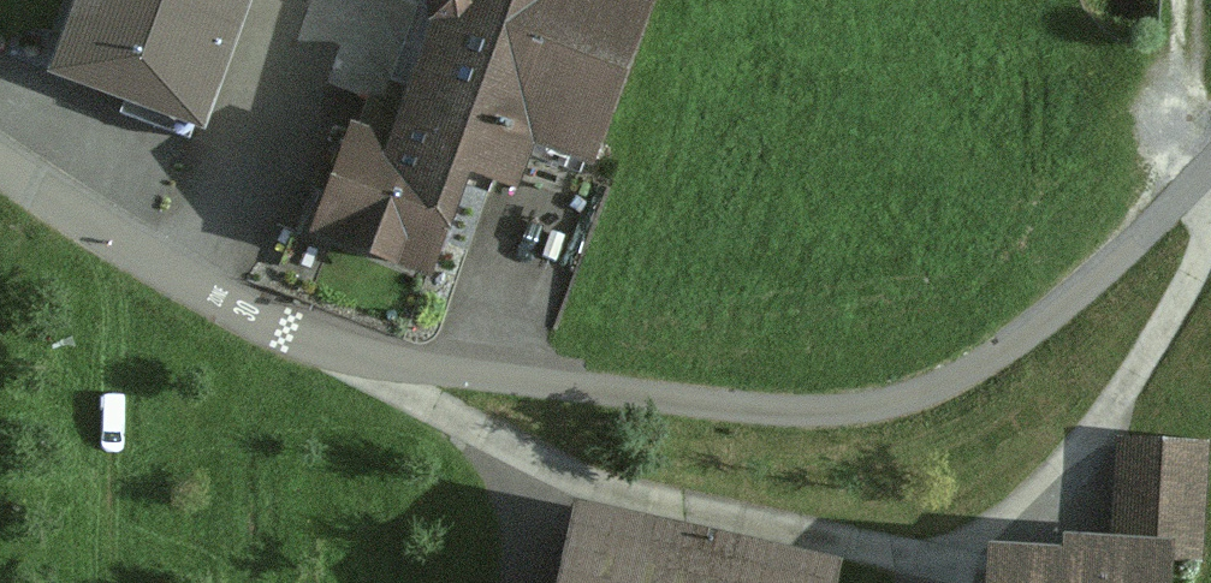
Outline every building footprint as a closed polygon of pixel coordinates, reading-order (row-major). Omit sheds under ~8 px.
[(47,82),(206,137),(254,0),(76,0),(47,82)] [(467,186),(517,203),(535,155),(557,162),(591,174),(653,0),(379,0),(421,14),(389,106),(370,100),(358,134),(352,132),(326,206),(313,244),(432,286),(467,186)] [(1113,546),(1063,544),(1063,552),(1063,561),(992,558),(991,582),(1170,582),(1171,559),(1207,560),(1210,455),(1210,444),(1117,440),(1113,546)] [(559,582),(837,582),(840,565),(573,511),(559,582)]
